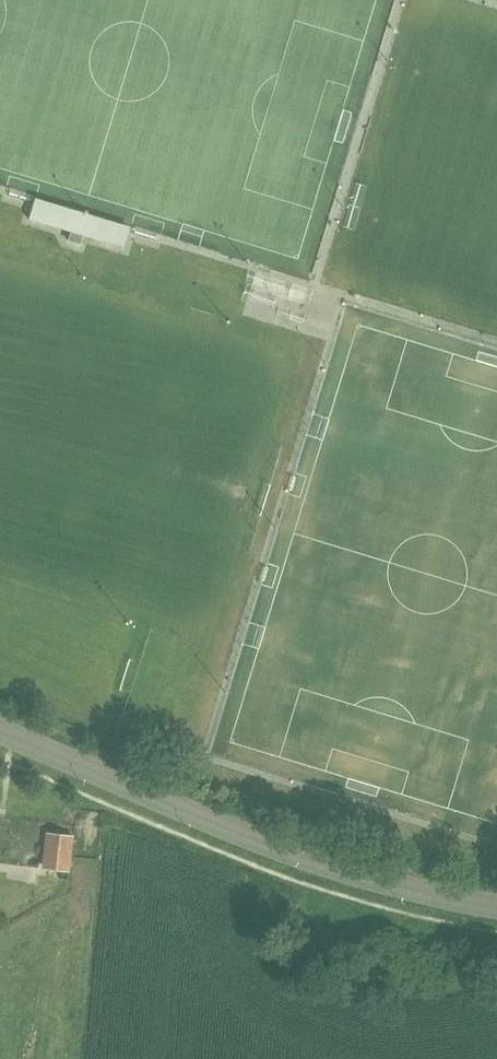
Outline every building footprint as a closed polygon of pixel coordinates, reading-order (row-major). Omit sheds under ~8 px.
[(124,254),(130,233),(35,204),(28,225),(124,254)] [(44,868),(70,871),(74,836),(48,833),(44,868)]
